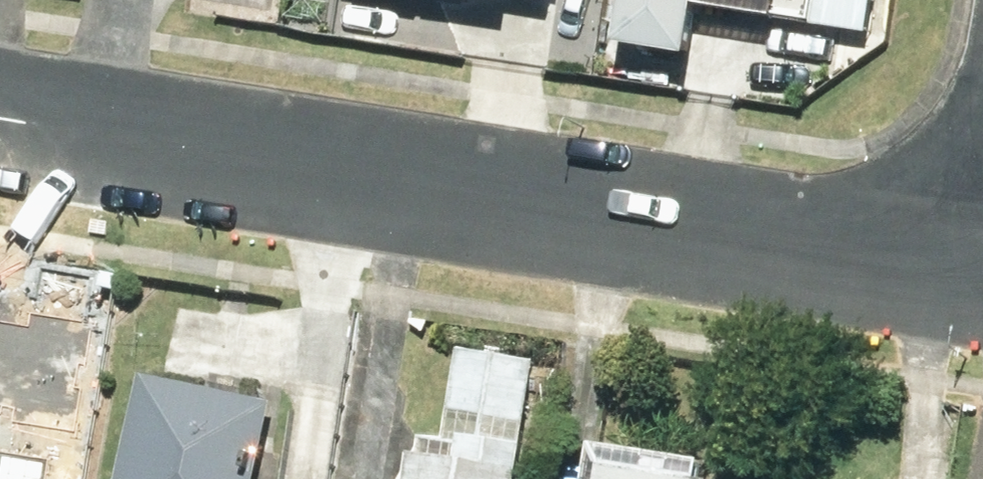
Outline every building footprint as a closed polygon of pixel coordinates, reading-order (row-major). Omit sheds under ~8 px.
[(514,11),(516,0),(445,0),(514,11)] [(627,54),(698,65),(709,0),(636,0),(627,54)] [(880,0),(822,0),(818,33),(875,40),(880,0)] [(65,428),(84,317),(36,309),(31,336),(0,330),(0,417),(65,428)] [(544,366),(461,353),(447,444),(419,440),(399,477),(399,478),(526,478),(544,366)] [(273,410),(150,381),(127,478),(257,478),(273,410)] [(61,454),(0,444),(0,478),(57,478),(61,454)] [(713,470),(601,453),(597,478),(712,478),(713,470)]
